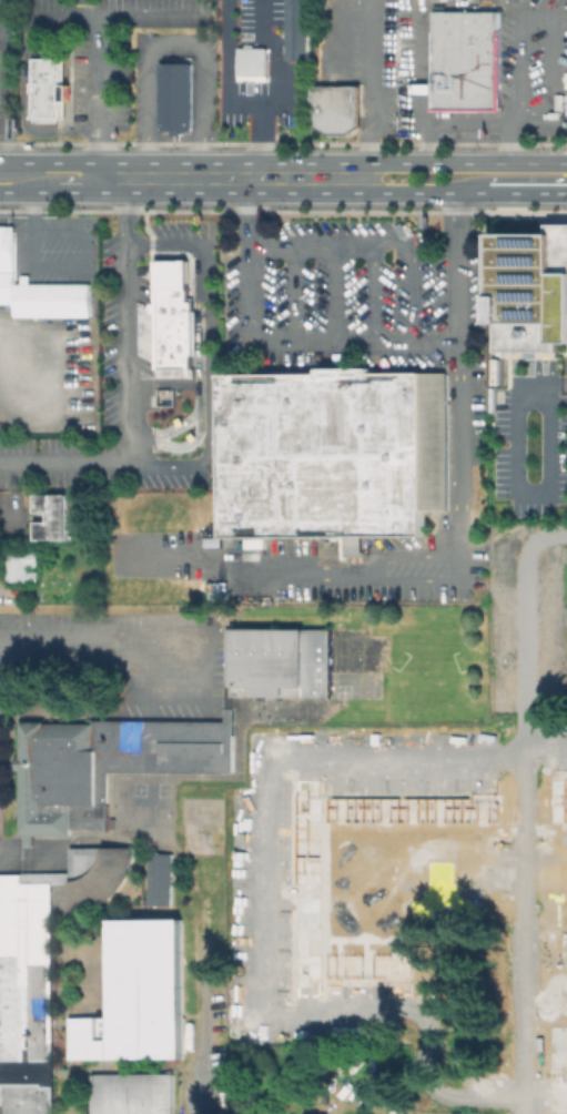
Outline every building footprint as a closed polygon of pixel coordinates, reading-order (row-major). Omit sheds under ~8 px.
[(499,11),(499,29),(503,29),(503,112),(432,112),(432,94),(412,94),(412,82),(433,82),(433,29),(435,29),(435,11),(499,11)] [(269,49),(267,80),(240,79),(241,49),(269,49)] [(68,84),(68,100),(64,101),(64,118),(58,118),(58,121),(36,121),(36,117),(31,117),(31,92),(29,91),(30,82),(31,82),(32,58),(62,58),(62,84),(68,84)] [(193,62),(194,130),(161,130),(161,62),(193,62)] [(361,126),(350,134),(330,134),(320,126),(314,126),(314,84),(362,84),(361,126)] [(548,222),(566,223),(566,342),(551,342),(551,358),(490,358),(492,232),(548,233),(548,222)] [(17,302),(0,302),(0,225),(17,225),(17,283),(92,283),(92,315),(17,315),(17,302)] [(195,345),(193,345),(193,372),(192,372),(192,376),(156,376),(156,372),(152,372),(151,282),(154,282),(154,260),(186,259),(188,282),(190,282),(191,296),(195,296),(195,345)] [(423,531),(424,512),(448,512),(448,373),(224,375),(226,535),(423,531)] [(68,494),(68,539),(37,539),(37,520),(49,520),(49,512),(37,512),(37,494),(68,494)] [(39,550),(39,563),(29,563),(29,570),(38,570),(38,581),(8,581),(8,550),(39,550)] [(306,630),(306,687),(287,687),(287,697),(253,697),(253,687),(234,687),(234,631),(306,630)] [(287,697),(287,687),(306,687),(306,630),(332,630),(332,696),(287,697)] [(253,687),(253,697),(227,697),(227,631),(234,631),(234,687),(253,687)] [(91,723),(91,751),(99,751),(99,804),(72,804),(72,833),(22,833),(22,769),(19,769),(19,757),(23,757),(23,721),(48,721),(49,723),(91,723)] [(74,827),(72,804),(99,804),(99,751),(91,751),(91,723),(235,722),(234,771),(109,770),(109,830),(97,830),(98,827),(74,827)] [(52,883),(55,1113),(3,1113),(1,873),(22,874),(22,872),(71,872),(72,847),(135,847),(134,858),(134,863),(131,869),(126,880),(117,893),(113,895),(99,904),(92,908),(87,909),(73,910),(70,882),(52,883)] [(150,902),(153,854),(175,855),(172,904),(150,902)] [(111,1057),(112,920),(188,921),(186,1060),(111,1059),(111,1057)] [(111,1057),(72,1057),(72,1015),(112,1015),(111,1057)] [(175,1073),(176,1113),(94,1113),(94,1074),(175,1073)]
